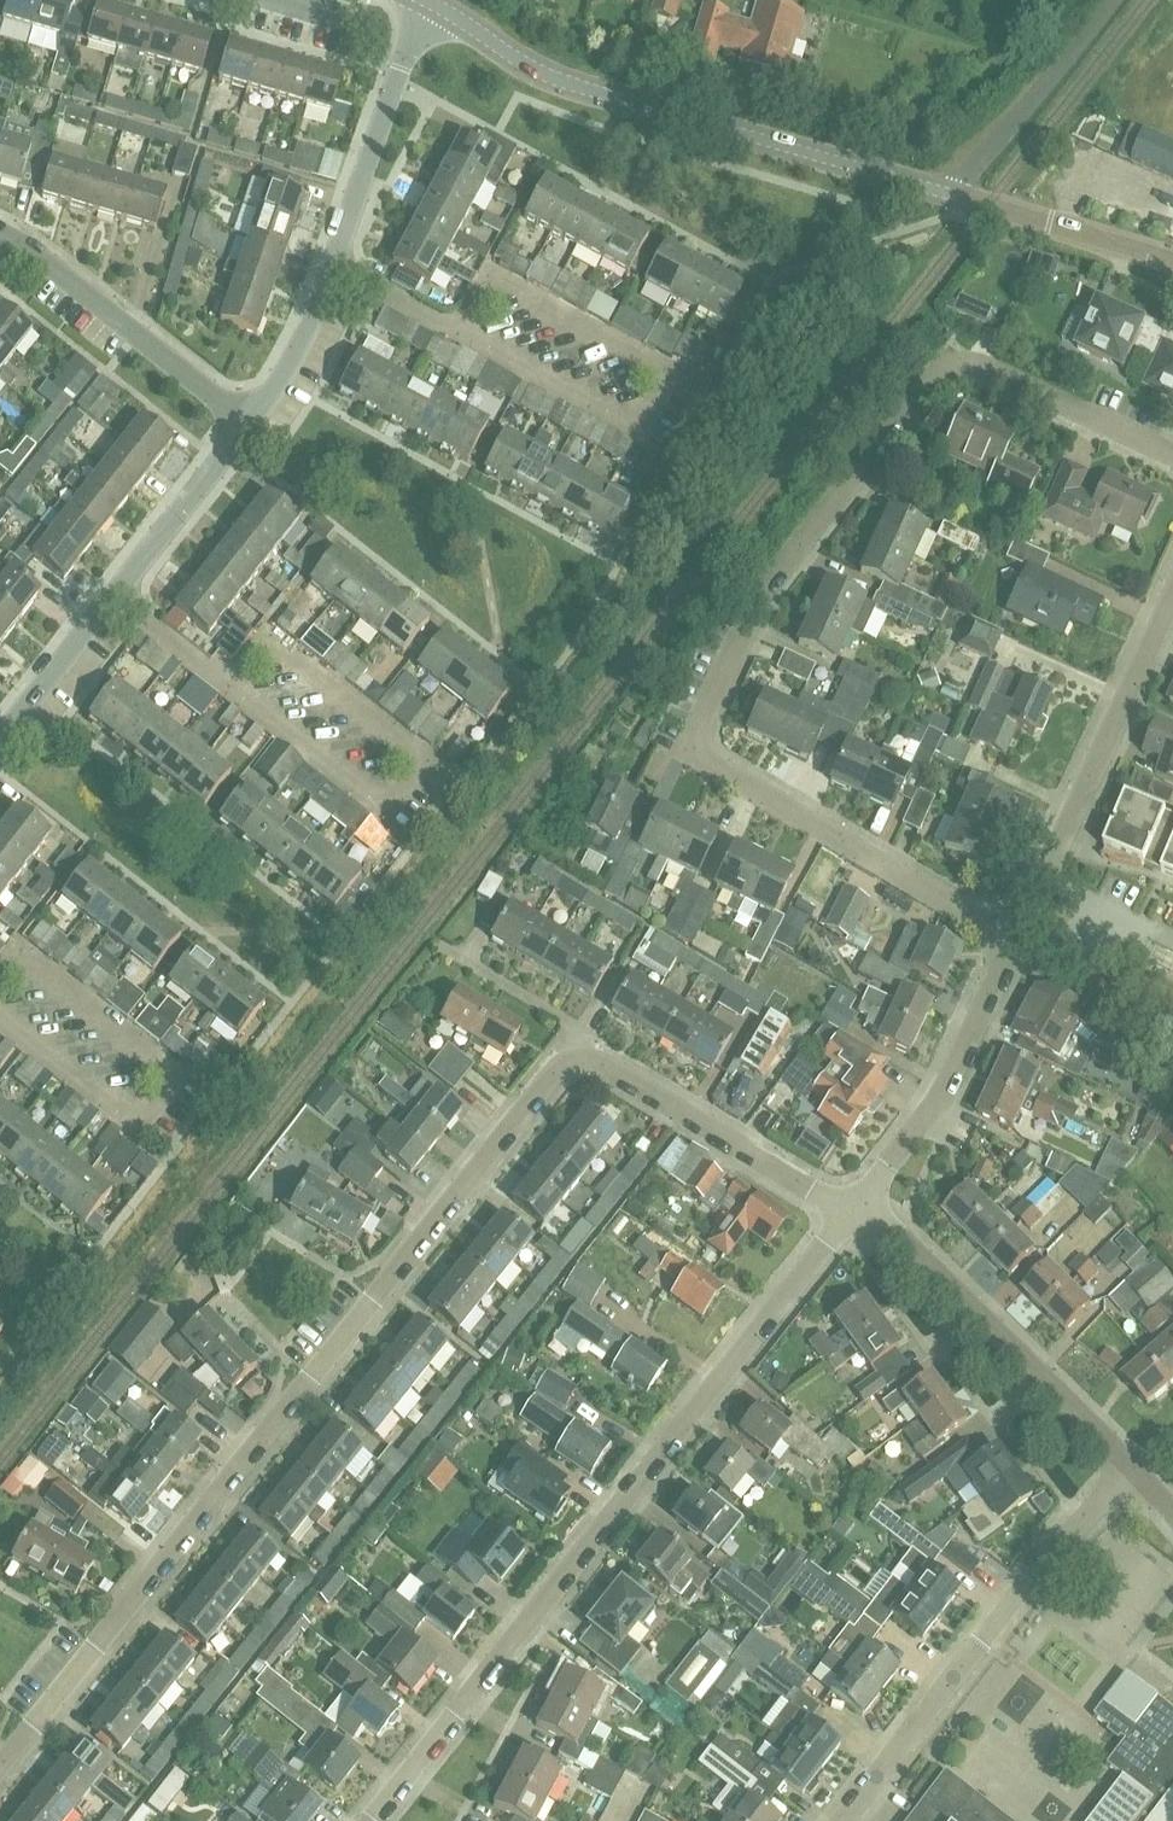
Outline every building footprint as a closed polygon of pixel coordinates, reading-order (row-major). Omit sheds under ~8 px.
[(3,20),(34,29),(42,0),(0,0),(0,32),(3,20)] [(34,29),(63,37),(51,76),(67,80),(84,21),(69,17),(74,0),(42,0),(34,29)] [(652,13),(674,20),(679,0),(656,0),(652,13)] [(798,41),(804,21),(800,20),(801,15),(760,3),(753,27),(725,19),(726,14),(705,7),(694,45),(715,51),(717,45),(745,53),(743,58),(762,64),(760,70),(783,77),(789,57),(784,55),(789,39),(798,41)] [(115,50),(126,13),(98,5),(87,42),(115,50)] [(154,22),(126,13),(115,50),(143,59),(154,22)] [(154,22),(143,59),(172,67),(183,30),(154,22)] [(211,38),(183,30),(172,67),(200,75),(211,38)] [(247,90),(258,53),(230,45),(220,82),(247,90)] [(286,61),(258,53),(247,90),(276,97),(286,61)] [(286,61),(276,97),(304,106),(315,69),(286,61)] [(315,69),(304,106),(332,114),(343,77),(315,69)] [(94,105),(98,93),(75,86),(72,98),(94,105)] [(184,92),(177,116),(163,112),(160,124),(189,133),(199,97),(184,92)] [(127,114),(131,102),(108,96),(105,108),(127,114)] [(158,110),(131,102),(127,114),(155,122),(158,110)] [(88,123),(91,111),(70,104),(66,117),(88,123)] [(117,132),(121,119),(97,112),(94,125),(117,132)] [(150,142),(154,129),(125,120),(122,133),(150,142)] [(154,129),(150,142),(172,148),(176,135),(154,129)] [(448,161),(485,181),(486,181),(496,187),(517,148),(485,131),(478,143),(462,135),(448,161)] [(229,150),(232,138),(210,132),(206,144),(229,150)] [(1133,164),(1172,183),(1172,145),(1148,133),(1133,164)] [(2,138),(1,138),(0,141),(0,180),(19,186),(25,168),(39,172),(50,138),(36,134),(31,147),(2,138)] [(257,158),(260,146),(237,140),(234,152),(257,158)] [(297,142),(289,168),(312,175),(321,149),(297,142)] [(190,173),(197,149),(183,145),(175,169),(190,173)] [(321,171),(344,179),(353,155),(329,146),(321,171)] [(284,167),(288,155),(265,148),(261,160),(284,167)] [(208,186),(214,163),(201,160),(195,183),(208,186)] [(70,206),(81,169),(52,161),(41,198),(70,206)] [(448,161),(434,187),(472,207),(485,181),(448,161)] [(258,212),(295,224),(304,196),(295,193),(300,179),(263,167),(259,180),(268,183),(258,212)] [(81,169),(70,206),(99,214),(109,177),(81,169)] [(109,177),(99,214),(127,223),(138,186),(109,177)] [(551,233),(572,195),(546,181),(525,218),(551,233)] [(138,186),(127,223),(156,231),(167,194),(138,186)] [(472,207),(434,187),(421,213),(458,233),(472,207)] [(194,188),(187,210),(198,214),(200,215),(206,192),(194,188)] [(518,199),(508,194),(499,188),(494,198),(513,209),(518,199)] [(598,208),(572,195),(551,233),(577,246),(598,208)] [(598,208),(577,246),(603,260),(624,222),(598,208)] [(198,214),(187,210),(178,238),(192,242),(200,215),(198,214)] [(295,224),(258,212),(248,239),(285,252),(295,224)] [(458,233),(421,213),(407,238),(445,258),(451,247),(465,255),(468,249),(486,259),(491,250),(471,240),(458,233)] [(505,224),(501,222),(485,214),(480,223),(499,234),(505,224)] [(624,222),(603,260),(629,274),(649,236),(624,222)] [(445,258),(407,238),(393,265),(431,285),(438,271),(452,279),(454,275),(472,285),(477,276),(445,258)] [(248,239),(239,266),(276,279),(285,252),(248,239)] [(183,270),(190,247),(177,243),(170,266),(183,270)] [(526,280),(537,260),(536,259),(536,257),(521,249),(520,250),(510,244),(499,265),(526,280)] [(670,297),(691,259),(665,245),(644,283),(670,297)] [(691,259),(670,297),(696,311),(717,273),(691,259)] [(537,260),(526,280),(535,285),(535,283),(551,292),(550,293),(551,294),(563,273),(561,273),(562,270),(547,262),(545,264),(537,260)] [(276,279),(239,266),(226,262),(223,273),(235,277),(229,294),(266,307),(276,279)] [(169,271),(162,293),(175,297),(181,275),(169,271)] [(563,273),(551,294),(577,308),(588,287),(587,286),(587,284),(572,276),(571,278),(563,273)] [(743,287),(717,273),(696,311),(722,325),(743,287)] [(617,304),(588,287),(577,308),(607,323),(617,304)] [(266,307),(229,294),(220,322),(256,335),(266,307)] [(14,354),(33,331),(3,307),(0,310),(0,343),(14,354)] [(385,307),(374,327),(383,333),(395,312),(385,307)] [(1137,340),(1147,319),(1132,313),(1131,316),(1112,307),(1106,321),(1093,314),(1078,347),(1111,363),(1117,350),(1130,355),(1137,340)] [(645,344),(655,324),(630,310),(619,330),(645,344)] [(1137,340),(1148,344),(1145,351),(1159,358),(1146,385),(1172,398),(1172,331),(1147,319),(1137,340)] [(411,321),(400,341),(409,347),(408,350),(424,358),(425,355),(435,336),(435,335),(420,327),(420,326),(411,321)] [(655,324),(645,344),(672,358),(674,355),(673,354),(682,338),(681,338),(655,324)] [(435,336),(425,355),(434,360),(433,364),(450,373),(462,351),(461,350),(445,342),(446,339),(436,334),(435,335),(435,336)] [(684,334),(681,338),(682,338),(673,354),(674,355),(700,369),(711,349),(684,334)] [(0,343),(0,380),(10,387),(17,378),(4,368),(14,354),(0,343)] [(462,348),(461,350),(462,351),(450,373),(466,382),(468,379),(477,383),(488,363),(462,348)] [(79,371),(62,392),(73,401),(91,378),(90,377),(95,371),(74,354),(67,362),(79,371)] [(365,407),(386,369),(359,355),(339,393),(365,407)] [(411,383),(386,369),(365,407),(391,421),(411,383)] [(504,371),(493,392),(494,392),(503,398),(515,377),(504,371)] [(113,404),(123,391),(101,375),(77,405),(87,413),(102,396),(113,404)] [(411,383),(391,421),(416,434),(437,396),(411,383)] [(73,401),(62,392),(45,415),(55,423),(73,401)] [(437,396),(416,434),(442,448),(462,410),(437,396)] [(547,396),(537,415),(546,420),(557,401),(547,396)] [(573,408),(562,429),(572,435),(583,415),(583,414),(573,408)] [(1023,503),(1036,472),(1003,457),(1014,431),(963,408),(943,453),(993,475),(987,487),(1023,503)] [(59,427),(70,435),(84,417),(73,409),(59,427)] [(489,424),(462,410),(442,448),(469,462),(489,424)] [(583,415),(572,435),(597,449),(598,449),(608,428),(609,428),(583,414),(583,415)] [(55,423),(45,415),(27,437),(37,446),(55,423)] [(123,440),(154,464),(172,441),(141,417),(123,440)] [(70,435),(59,427),(41,450),(58,463),(68,449),(62,445),(70,435)] [(532,448),(511,486),(537,500),(557,462),(544,455),(553,439),(540,432),(532,448)] [(532,448),(506,433),(485,471),(511,486),(532,448)] [(37,446),(27,437),(2,468),(13,476),(37,446)] [(622,438),(610,460),(622,466),(633,445),(622,438)] [(123,440),(106,463),(136,487),(154,464),(123,440)] [(648,453),(637,474),(648,479),(659,459),(658,458),(648,453)] [(23,473),(33,481),(48,463),(37,454),(23,473)] [(557,462),(537,500),(562,514),(583,476),(557,462)] [(1056,480),(1039,517),(1058,525),(1082,536),(1094,541),(1103,521),(1133,534),(1150,496),(1124,485),(1125,482),(1107,474),(1096,498),(1079,491),(1087,473),(1065,462),(1056,480)] [(136,487),(106,463),(88,486),(118,510),(136,487)] [(33,481),(23,473),(4,495),(15,504),(33,481)] [(118,510),(88,486),(72,474),(64,483),(80,496),(70,509),(69,509),(100,533),(118,510)] [(583,476),(562,514),(588,528),(609,490),(583,476)] [(635,504),(609,490),(588,528),(614,542),(635,504)] [(248,517),(282,543),(300,520),(266,494),(248,517)] [(12,508),(1,499),(0,500),(0,522),(12,508)] [(69,509),(70,509),(60,502),(53,511),(62,518),(52,532),(82,556),(100,533),(69,509)] [(888,511),(874,542),(910,559),(924,528),(888,511)] [(248,517),(230,540),(263,566),(282,543),(248,517)] [(979,538),(942,521),(935,537),(972,554),(979,538)] [(82,556),(52,532),(33,556),(64,579),(82,556)] [(312,559),(326,540),(317,533),(303,552),(312,559)] [(1093,619),(1101,601),(1041,574),(1049,556),(1013,539),(1005,557),(1026,566),(1006,610),(1062,635),(1073,610),(1093,619)] [(230,540),(212,563),(245,589),(263,566),(230,540)] [(910,559),(874,542),(861,572),(896,589),(910,559)] [(300,572),(306,562),(290,549),(283,558),(300,572)] [(333,602),(360,568),(336,550),(310,583),(333,602)] [(21,617),(39,593),(29,585),(36,575),(9,554),(0,567),(0,578),(2,579),(0,581),(0,600),(21,617)] [(212,563),(194,585),(228,612),(245,589),(212,563)] [(383,586),(360,568),(333,602),(356,620),(383,586)] [(290,586),(277,575),(269,585),(283,595),(290,586)] [(913,609),(904,605),(876,592),(871,603),(826,582),(812,613),(849,630),(862,636),(873,610),(905,625),(913,609)] [(228,612),(194,585),(175,608),(209,635),(228,612)] [(405,604),(383,586),(356,620),(379,637),(405,604)] [(904,605),(913,609),(941,622),(948,607),(910,590),(904,605)] [(264,618),(271,609),(254,595),(247,604),(264,618)] [(0,600),(0,637),(3,640),(21,617),(0,600)] [(429,622),(405,604),(379,637),(402,656),(429,622)] [(301,645),(315,626),(314,625),(302,639),(287,628),(299,614),(291,607),(276,625),(285,632),(301,645)] [(849,630),(812,613),(798,643),(835,660),(849,630)] [(231,659),(253,631),(236,617),(228,627),(231,629),(216,647),(231,659)] [(1000,631),(969,618),(957,645),(988,658),(1000,631)] [(315,626),(301,645),(309,651),(323,632),(315,626)] [(139,633),(130,644),(141,652),(149,641),(139,633)] [(442,687),(468,654),(443,634),(417,668),(442,687)] [(141,652),(135,658),(144,665),(158,648),(149,641),(141,652)] [(346,681),(361,662),(337,643),(322,662),(346,681)] [(816,664),(785,650),(776,669),(807,683),(816,664)] [(491,671),(468,654),(442,687),(465,705),(491,671)] [(181,665),(172,658),(158,676),(167,683),(181,665)] [(844,677),(858,684),(874,692),(875,690),(881,692),(887,680),(881,678),(881,677),(843,660),(837,674),(844,677)] [(371,670),(361,662),(346,681),(356,689),(371,670)] [(982,712),(1014,728),(1033,736),(1034,733),(1042,734),(1047,722),(1041,717),(1052,692),(1023,680),(1005,672),(1005,671),(986,663),(968,706),(982,712)] [(491,671),(465,705),(488,723),(514,690),(491,671)] [(201,719),(218,694),(194,676),(176,699),(201,719)] [(858,684),(844,677),(826,714),(841,721),(858,684)] [(112,735),(138,702),(115,684),(89,717),(112,735)] [(874,692),(858,684),(841,721),(857,729),(874,692)] [(393,717),(407,699),(398,691),(383,711),(393,717)] [(795,709),(794,709),(764,694),(747,731),(777,746),(795,709)] [(801,694),(794,709),(795,709),(777,746),(808,760),(826,724),(817,719),(823,704),(801,694)] [(161,720),(138,702),(112,735),(135,753),(161,720)] [(233,706),(219,724),(227,731),(242,714),(233,706)] [(448,725),(433,714),(424,707),(406,729),(416,736),(417,735),(432,747),(448,725)] [(1014,728),(982,712),(970,739),(1003,754),(1014,728)] [(184,738),(161,720),(135,753),(158,771),(184,738)] [(1159,724),(1148,751),(1169,761),(1162,776),(1172,781),(1172,729),(1159,724)] [(271,738),(264,732),(265,731),(256,725),(241,743),(250,750),(251,750),(257,755),(271,738)] [(925,773),(942,735),(927,728),(910,766),(925,773)] [(447,754),(456,762),(470,745),(461,737),(447,754)] [(184,738),(158,771),(182,790),(208,756),(184,738)] [(287,781),(302,761),(294,755),(277,741),(257,766),(274,779),(273,781),(283,789),(288,782),(287,781)] [(878,759),(877,759),(847,745),(830,781),(861,795),(878,759)] [(878,759),(861,795),(892,810),(909,773),(897,768),(899,762),(894,752),(883,746),(877,759),(878,759)] [(231,774),(208,756),(182,790),(205,808),(231,774)] [(325,779),(302,761),(287,781),(288,782),(309,800),(325,779)] [(957,821),(998,838),(1011,810),(1002,806),(1008,793),(966,773),(960,788),(969,795),(957,821)] [(340,791),(325,779),(309,800),(324,812),(327,810),(334,815),(348,797),(340,790),(340,791)] [(618,865),(623,856),(632,838),(619,832),(635,799),(605,784),(596,803),(591,800),(578,826),(596,835),(589,851),(618,865)] [(242,838),(269,804),(246,786),(219,820),(242,838)] [(919,832),(930,808),(935,797),(917,789),(901,824),(919,832)] [(1125,794),(1103,847),(1101,856),(1141,866),(1141,864),(1141,862),(1144,864),(1144,863),(1161,870),(1172,875),(1172,814),(1165,811),(1166,811),(1125,794)] [(372,816),(348,797),(334,815),(356,834),(369,818),(370,819),(372,816)] [(0,830),(0,833),(33,858),(51,836),(53,837),(62,825),(36,804),(26,815),(17,808),(0,830)] [(269,804),(242,838),(265,856),(292,822),(269,804)] [(668,862),(688,822),(660,808),(640,848),(658,857),(650,871),(661,876),(668,861),(668,862)] [(998,838),(957,821),(944,849),(985,867),(998,838)] [(292,822),(265,856),(288,873),(315,839),(292,822)] [(688,822),(668,862),(685,870),(674,892),(680,895),(668,919),(669,919),(663,929),(679,938),(684,927),(702,890),(692,885),(696,876),(697,876),(717,836),(688,822)] [(0,833),(0,868),(16,881),(33,858),(0,833)] [(338,857),(315,839),(288,873),(311,891),(338,857)] [(737,916),(744,901),(764,862),(763,861),(764,859),(764,858),(762,852),(753,848),(747,850),(745,852),(735,847),(716,887),(733,896),(726,910),(737,916)] [(51,860),(45,867),(59,878),(78,855),(69,848),(56,864),(51,860)] [(618,865),(605,891),(604,893),(619,901),(638,864),(623,856),(618,865)] [(361,875),(338,857),(311,891),(335,910),(336,907),(350,918),(365,900),(351,889),(361,875)] [(554,889),(561,877),(536,862),(530,874),(554,889)] [(764,862),(744,901),(757,908),(750,921),(760,926),(745,957),(761,965),(779,929),(766,923),(771,914),(772,915),(792,875),(790,875),(792,872),(790,866),(781,862),(775,864),(773,866),(764,862)] [(42,880),(31,893),(41,901),(59,878),(45,867),(42,865),(35,873),(42,880)] [(85,917),(111,883),(88,865),(62,898),(85,917)] [(0,868),(0,901),(16,881),(0,868)] [(587,891),(561,877),(554,889),(579,903),(587,891)] [(111,883),(85,917),(108,935),(134,901),(111,883)] [(41,901),(31,893),(24,887),(16,896),(34,910),(41,901)] [(869,902),(862,898),(846,889),(827,927),(847,937),(845,942),(864,953),(871,939),(855,931),(869,902)] [(717,897),(702,890),(684,927),(679,938),(693,945),(717,897)] [(587,891),(579,903),(604,918),(612,906),(587,891)] [(134,901),(108,935),(131,953),(157,919),(134,901)] [(516,954),(535,921),(511,906),(491,939),(516,954)] [(612,906),(604,918),(629,933),(637,921),(612,906)] [(24,924),(5,909),(0,916),(0,921),(16,933),(24,924)] [(51,959),(67,939),(53,928),(57,922),(48,916),(27,941),(51,959)] [(157,919),(131,953),(154,971),(180,938),(157,919)] [(535,921),(516,954),(541,969),(560,935),(535,921)] [(942,982),(958,947),(928,933),(928,935),(908,926),(901,941),(919,950),(911,968),(942,982)] [(675,961),(683,948),(651,929),(632,961),(664,980),(676,961),(675,961)] [(560,935),(541,969),(566,983),(585,950),(560,935)] [(76,946),(67,939),(51,959),(59,966),(62,963),(76,975),(88,959),(91,955),(77,944),(76,946)] [(708,963),(683,948),(675,961),(676,961),(686,967),(700,976),(708,963)] [(192,1001),(219,968),(195,949),(169,983),(192,1001)] [(585,950),(566,983),(591,998),(610,965),(585,950)] [(88,959),(76,975),(74,977),(97,995),(112,977),(88,959)] [(700,976),(701,976),(725,990),(733,978),(708,963),(700,976)] [(219,968),(192,1001),(208,1014),(198,1027),(204,1033),(215,1019),(241,986),(219,968)] [(112,977),(97,995),(128,1019),(146,995),(124,979),(120,984),(112,977)] [(637,1026),(656,993),(631,978),(612,1011),(637,1026)] [(757,992),(733,978),(725,990),(749,1005),(757,992)] [(1027,1010),(1072,1033),(1079,1019),(1099,1038),(1113,1023),(1076,988),(1070,1001),(1040,985),(1027,1010)] [(265,1005),(241,986),(215,1019),(238,1038),(265,1005)] [(757,992),(749,1005),(746,1011),(758,1018),(772,994),(760,987),(757,992)] [(840,1033),(845,1036),(857,1016),(849,1011),(857,998),(839,987),(831,1001),(820,1020),(840,1033)] [(862,1004),(921,1030),(932,1005),(901,990),(901,991),(896,1003),(868,990),(862,1004)] [(472,1039),(490,1010),(459,991),(441,1021),(472,1039)] [(656,993),(637,1026),(662,1041),(681,1008),(656,993)] [(921,1030),(862,1004),(858,1011),(869,1016),(865,1024),(882,1031),(877,1041),(909,1055),(921,1030)] [(159,1043),(180,1017),(165,1005),(157,1014),(149,1008),(136,1025),(159,1043)] [(706,1023),(681,1008),(662,1041),(686,1055),(706,1023)] [(490,1010),(472,1039),(504,1058),(521,1028),(490,1010)] [(1072,1033),(1027,1010),(1015,1032),(1046,1048),(1040,1058),(1067,1072),(1077,1053),(1065,1047),(1072,1033)] [(763,1012),(759,1019),(733,1061),(756,1075),(769,1052),(776,1056),(792,1029),(763,1012)] [(406,1045),(416,1031),(392,1014),(382,1027),(406,1045)] [(204,1035),(180,1017),(159,1043),(168,1050),(169,1049),(183,1061),(185,1058),(203,1036),(204,1035)] [(731,1038),(706,1023),(686,1055),(711,1070),(731,1038)] [(869,1050),(845,1036),(840,1033),(827,1051),(823,1056),(848,1075),(840,1086),(840,1087),(837,1092),(865,1113),(866,1113),(866,1112),(874,1114),(883,1102),(878,1096),(886,1086),(876,1079),(889,1062),(869,1050)] [(1,1065),(16,1047),(0,1035),(0,1064),(1,1065)] [(203,1036),(185,1058),(199,1069),(208,1077),(223,1059),(222,1058),(215,1052),(219,1047),(203,1036)] [(437,1056),(464,1078),(474,1065),(447,1043),(437,1056)] [(464,1078),(437,1056),(427,1069),(454,1090),(464,1078)] [(994,1084),(1074,1122),(1080,1108),(1060,1100),(1060,1101),(1046,1095),(1048,1089),(1036,1084),(1042,1072),(1007,1056),(994,1084)] [(30,1092),(32,1090),(40,1096),(54,1077),(45,1070),(30,1058),(14,1078),(30,1092)] [(840,1087),(840,1086),(824,1075),(822,1078),(797,1059),(782,1078),(808,1097),(813,1091),(828,1103),(819,1115),(849,1137),(867,1113),(866,1113),(865,1113),(837,1092),(840,1087)] [(1172,1098),(1172,1081),(1159,1067),(1147,1084),(1171,1101),(1172,1098)] [(415,1101),(408,1096),(385,1078),(378,1087),(406,1109),(393,1125),(427,1153),(444,1132),(412,1106),(415,1101)] [(421,1079),(408,1096),(415,1101),(412,1106),(444,1132),(461,1110),(435,1089),(435,1090),(421,1079)] [(550,1106),(569,1088),(561,1079),(541,1098),(550,1106)] [(1074,1122),(994,1084),(980,1113),(1015,1130),(1023,1112),(1033,1117),(1049,1124),(1049,1123),(1062,1129),(1064,1123),(1072,1126),(1074,1122)] [(1171,1101),(1147,1084),(1139,1096),(1138,1097),(1163,1113),(1171,1101)] [(58,1119),(77,1095),(68,1088),(53,1106),(61,1112),(56,1118),(58,1119)] [(85,1130),(98,1113),(96,1110),(77,1095),(58,1119),(72,1130),(77,1123),(85,1130)] [(756,1124),(768,1102),(756,1096),(744,1117),(756,1124)] [(20,1120),(0,1104),(0,1146),(20,1120)] [(587,1111),(568,1133),(599,1157),(617,1135),(587,1111)] [(1144,1139),(1159,1146),(1171,1119),(1158,1113),(1152,1126),(1150,1125),(1144,1139)] [(427,1153),(393,1125),(385,1120),(373,1134),(354,1119),(343,1134),(369,1155),(376,1147),(385,1153),(384,1154),(410,1175),(427,1153)] [(0,1146),(0,1159),(16,1172),(43,1138),(20,1120),(0,1146)] [(369,1155),(343,1134),(341,1136),(323,1121),(313,1132),(333,1146),(332,1147),(348,1159),(374,1180),(384,1167),(369,1155)] [(111,1124),(97,1141),(107,1149),(121,1131),(111,1124)] [(568,1133),(550,1156),(581,1180),(599,1157),(568,1133)] [(142,1154),(119,1136),(101,1159),(123,1176),(142,1154)] [(1163,1144),(1172,1157),(1172,1136),(1163,1144)] [(43,1138),(16,1172),(39,1190),(66,1156),(43,1138)] [(730,1216),(747,1229),(768,1245),(789,1217),(759,1195),(757,1197),(737,1182),(737,1181),(724,1172),(723,1175),(703,1160),(680,1144),(661,1170),(703,1200),(701,1203),(716,1214),(720,1208),(730,1216)] [(1023,1150),(1022,1151),(1012,1161),(1022,1171),(1033,1160),(1023,1150)] [(620,1175),(632,1184),(650,1162),(639,1153),(620,1175)] [(89,1174),(66,1156),(39,1190),(62,1208),(89,1174)] [(581,1180),(550,1156),(532,1178),(562,1202),(581,1180)] [(1066,1178),(1077,1167),(1052,1156),(1046,1169),(1066,1178)] [(994,1165),(983,1159),(980,1158),(972,1175),(986,1181),(994,1165)] [(374,1180),(348,1159),(337,1173),(363,1193),(374,1180)] [(321,1228),(338,1200),(318,1188),(326,1174),(312,1166),(304,1179),(307,1181),(290,1210),(321,1228)] [(1077,1167),(1066,1178),(1060,1184),(1069,1193),(1086,1210),(1113,1184),(1077,1167)] [(112,1192),(89,1174),(62,1208),(85,1226),(112,1192)] [(632,1184),(620,1175),(614,1183),(606,1176),(593,1192),(601,1198),(602,1197),(614,1207),(632,1184)] [(562,1202),(532,1178),(514,1201),(544,1225),(562,1202)] [(965,1233),(990,1207),(968,1185),(943,1212),(965,1233)] [(1019,1220),(1038,1200),(1032,1195),(1012,1213),(1019,1220)] [(601,1198),(584,1220),(596,1229),(614,1207),(602,1197),(601,1198)] [(338,1200),(321,1228),(352,1247),(369,1218),(338,1200)] [(1118,1217),(1114,1213),(1114,1212),(1100,1200),(1082,1217),(1097,1230),(1108,1218),(1112,1222),(1118,1217)] [(1044,1201),(1041,1203),(1035,1210),(1043,1218),(1052,1209),(1044,1201)] [(1012,1228),(990,1207),(965,1233),(986,1254),(1012,1228)] [(1043,1218),(1035,1210),(1034,1209),(1021,1222),(1031,1231),(1044,1218),(1043,1218)] [(660,1211),(653,1223),(689,1243),(696,1230),(660,1211)] [(503,1215),(484,1238),(514,1262),(533,1239),(503,1215)] [(747,1229),(730,1216),(709,1243),(727,1256),(747,1229)] [(561,1233),(551,1244),(571,1261),(596,1229),(584,1220),(569,1239),(561,1233)] [(1034,1249),(1012,1228),(986,1254),(1008,1275),(1034,1249)] [(1117,1243),(1128,1254),(1121,1261),(1134,1272),(1151,1255),(1138,1244),(1139,1243),(1128,1232),(1117,1243)] [(653,1281),(662,1269),(677,1280),(668,1293),(702,1317),(723,1287),(690,1264),(688,1266),(670,1254),(671,1253),(663,1247),(660,1250),(641,1237),(632,1249),(650,1262),(639,1276),(656,1289),(658,1285),(653,1281)] [(514,1262),(484,1238),(466,1260),(496,1284),(514,1262)] [(571,1261),(551,1244),(545,1253),(553,1259),(536,1280),(548,1289),(571,1261)] [(1077,1275),(1089,1262),(1082,1255),(1069,1268),(1077,1275)] [(1126,1283),(1143,1302),(1150,1311),(1168,1295),(1172,1291),(1172,1280),(1153,1258),(1126,1283)] [(466,1260),(448,1283),(478,1307),(496,1284),(466,1260)] [(1043,1311),(1070,1283),(1047,1262),(1021,1290),(1043,1311)] [(1089,1262),(1077,1275),(1086,1284),(1099,1271),(1089,1262)] [(589,1308),(605,1282),(577,1265),(561,1292),(589,1308)] [(548,1289),(536,1280),(522,1297),(505,1284),(501,1290),(517,1303),(518,1302),(530,1311),(548,1289)] [(478,1307),(448,1283),(430,1306),(460,1330),(478,1307)] [(1092,1304),(1070,1283),(1043,1311),(1066,1331),(1092,1304)] [(1143,1302),(1126,1283),(1110,1298),(1126,1317),(1143,1302)] [(852,1343),(880,1323),(862,1298),(835,1318),(852,1343)] [(517,1303),(500,1325),(512,1334),(530,1311),(518,1302),(517,1303)] [(594,1347),(595,1345),(619,1361),(612,1371),(647,1395),(668,1364),(633,1341),(632,1342),(609,1326),(608,1326),(589,1314),(588,1316),(575,1307),(559,1332),(573,1341),(576,1335),(594,1347)] [(1159,1308),(1150,1315),(1160,1326),(1168,1319),(1159,1308)] [(146,1309),(110,1355),(133,1373),(169,1327),(146,1309)] [(207,1363),(231,1341),(206,1314),(183,1336),(178,1332),(163,1346),(178,1361),(195,1350),(207,1363)] [(1150,1315),(1141,1323),(1150,1334),(1160,1326),(1150,1315)] [(418,1320),(400,1343),(430,1367),(448,1344),(418,1320)] [(880,1323),(852,1343),(854,1345),(860,1354),(870,1367),(898,1347),(880,1323)] [(512,1334),(500,1325),(481,1349),(492,1358),(512,1334)] [(827,1361),(839,1354),(823,1332),(808,1342),(824,1363),(827,1361)] [(1117,1374),(1126,1362),(1108,1350),(1107,1351),(1093,1340),(1084,1334),(1077,1342),(1086,1350),(1086,1349),(1100,1360),(1100,1361),(1117,1374)] [(1146,1356),(1171,1385),(1172,1383),(1172,1341),(1169,1336),(1146,1356)] [(231,1341),(207,1363),(233,1390),(257,1367),(231,1341)] [(400,1343),(381,1366),(411,1390),(430,1367),(400,1343)] [(854,1345),(839,1354),(827,1361),(829,1364),(824,1368),(829,1376),(860,1354),(854,1345)] [(1171,1385),(1146,1356),(1123,1377),(1148,1405),(1171,1385)] [(103,1397),(123,1371),(112,1362),(91,1387),(103,1397)] [(452,1385),(463,1394),(482,1371),(470,1362),(452,1385)] [(775,1363),(767,1379),(785,1387),(793,1371),(775,1363)] [(381,1366),(363,1389),(393,1413),(411,1390),(381,1366)] [(180,1369),(170,1381),(196,1402),(206,1389),(180,1369)] [(548,1373),(536,1392),(563,1408),(575,1389),(548,1373)] [(863,1404),(887,1387),(876,1373),(853,1390),(863,1404)] [(919,1419),(948,1398),(930,1374),(907,1390),(904,1386),(882,1401),(891,1414),(907,1402),(919,1419)] [(448,1390),(433,1408),(445,1417),(463,1394),(452,1385),(451,1386),(440,1377),(437,1382),(448,1390)] [(196,1402),(170,1381),(160,1394),(186,1415),(196,1402)] [(393,1413),(363,1389),(345,1411),(375,1436),(393,1413)] [(492,1396),(483,1412),(501,1421),(509,1405),(492,1396)] [(948,1398),(919,1419),(920,1419),(907,1429),(917,1444),(914,1446),(924,1459),(945,1443),(942,1439),(965,1422),(948,1398)] [(149,1433),(182,1460),(185,1455),(188,1458),(193,1457),(198,1451),(198,1446),(195,1443),(199,1438),(175,1418),(174,1419),(164,1410),(155,1421),(129,1400),(117,1415),(132,1426),(139,1417),(153,1428),(149,1433)] [(590,1475),(610,1446),(576,1423),(576,1424),(546,1403),(533,1423),(563,1444),(557,1452),(590,1475)] [(831,1451),(817,1438),(793,1415),(785,1425),(760,1405),(738,1433),(770,1457),(781,1443),(801,1458),(803,1457),(818,1469),(831,1451)] [(433,1408),(415,1431),(426,1440),(445,1417),(433,1408)] [(165,1481),(182,1460),(149,1433),(153,1428),(139,1417),(132,1426),(146,1437),(132,1455),(165,1481)] [(333,1426),(315,1449),(345,1473),(344,1473),(366,1492),(367,1491),(378,1500),(402,1471),(384,1455),(378,1462),(385,1468),(374,1482),(352,1463),(363,1450),(333,1426)] [(833,1429),(821,1441),(844,1464),(856,1452),(833,1429)] [(426,1440),(415,1431),(397,1453),(389,1447),(384,1455),(402,1471),(426,1440)] [(982,1497),(1015,1473),(997,1449),(981,1460),(966,1440),(898,1492),(909,1506),(947,1477),(959,1493),(972,1484),(981,1497),(982,1497)] [(514,1478),(505,1491),(549,1521),(568,1494),(537,1473),(545,1461),(520,1444),(502,1470),(514,1478)] [(97,1470),(105,1460),(91,1449),(83,1458),(97,1470)] [(345,1473),(315,1449),(296,1471),(326,1496),(344,1473),(345,1473)] [(764,1489),(776,1473),(751,1454),(744,1463),(726,1449),(704,1476),(730,1496),(746,1475),(764,1489)] [(119,1471),(105,1460),(97,1470),(105,1476),(112,1481),(116,1476),(148,1502),(165,1481),(132,1455),(119,1471)] [(453,1456),(433,1478),(448,1491),(468,1469),(453,1456)] [(16,1478),(27,1486),(34,1491),(49,1471),(30,1457),(15,1478),(16,1478)] [(897,1484),(873,1462),(860,1477),(881,1499),(897,1484)] [(296,1471),(278,1494),(308,1518),(317,1525),(331,1536),(330,1536),(342,1545),(360,1523),(349,1514),(334,1531),(321,1520),(326,1515),(317,1507),(326,1496),(296,1471)] [(982,1497),(981,1497),(961,1511),(970,1523),(984,1514),(992,1525),(1032,1497),(1015,1473),(982,1497)] [(112,1481),(105,1476),(88,1497),(103,1508),(106,1504),(131,1523),(135,1518),(138,1521),(143,1520),(148,1514),(148,1508),(145,1506),(148,1502),(116,1476),(112,1481)] [(87,1503),(62,1482),(48,1499),(74,1520),(87,1504),(87,1503)] [(941,1553),(924,1540),(879,1505),(883,1500),(864,1486),(856,1496),(869,1506),(863,1514),(912,1551),(901,1564),(918,1578),(908,1590),(941,1615),(958,1592),(928,1570),(941,1553)] [(366,1492),(349,1514),(360,1523),(378,1500),(367,1491),(366,1492)] [(718,1552),(728,1538),(737,1527),(744,1519),(710,1493),(704,1501),(693,1492),(672,1517),(701,1539),(718,1552)] [(308,1518),(278,1494),(260,1517),(290,1541),(308,1518)] [(79,1517),(107,1539),(115,1546),(125,1532),(88,1503),(79,1517)] [(62,1546),(45,1536),(54,1521),(40,1513),(32,1528),(31,1527),(13,1559),(44,1577),(62,1546)] [(499,1583),(523,1552),(487,1525),(471,1546),(451,1531),(434,1554),(476,1586),(486,1573),(499,1583)] [(924,1540),(941,1553),(970,1576),(980,1564),(951,1541),(955,1536),(943,1526),(924,1540)] [(230,1554),(260,1578),(278,1555),(248,1531),(230,1554)] [(62,1546),(44,1577),(75,1596),(94,1564),(80,1556),(86,1546),(77,1541),(68,1535),(62,1546)] [(342,1545),(330,1536),(312,1559),(324,1568),(342,1545)] [(680,1598),(690,1584),(699,1591),(709,1578),(690,1563),(691,1562),(657,1536),(636,1564),(670,1590),(680,1598)] [(747,1591),(770,1609),(803,1566),(791,1557),(791,1556),(784,1551),(763,1578),(755,1572),(742,1588),(747,1591)] [(230,1554),(212,1577),(242,1601),(260,1578),(230,1554)] [(382,1605),(414,1631),(425,1617),(453,1640),(474,1613),(444,1589),(450,1582),(429,1565),(417,1580),(425,1586),(422,1590),(421,1590),(410,1605),(378,1580),(368,1593),(382,1605)] [(349,1579),(333,1566),(312,1594),(327,1606),(349,1579)] [(283,1596),(294,1605),(312,1582),(314,1578),(305,1569),(301,1573),(294,1581),(289,1577),(277,1592),(282,1596),(283,1596)] [(709,1585),(712,1587),(726,1598),(736,1606),(747,1591),(742,1588),(721,1571),(709,1585)] [(212,1577),(194,1599),(224,1623),(242,1601),(212,1577)] [(873,1605),(863,1617),(880,1631),(892,1615),(923,1639),(941,1615),(908,1590),(892,1577),(891,1578),(892,1579),(877,1599),(876,1599),(872,1604),(873,1605)] [(843,1582),(833,1594),(863,1617),(873,1605),(872,1604),(843,1582)] [(652,1607),(622,1583),(589,1624),(609,1640),(597,1656),(621,1675),(641,1650),(627,1639),(652,1607)] [(863,1617),(833,1594),(823,1607),(847,1626),(853,1630),(863,1617)] [(283,1596),(282,1596),(265,1619),(276,1628),(294,1605),(283,1596)] [(224,1623),(194,1599),(176,1622),(206,1646),(224,1623)] [(362,1654),(356,1662),(385,1687),(391,1678),(411,1694),(436,1664),(407,1641),(415,1632),(414,1631),(382,1605),(368,1624),(394,1645),(378,1666),(362,1654)] [(304,1634),(310,1626),(295,1614),(270,1646),(282,1655),(301,1631),(304,1634)] [(837,1639),(828,1652),(881,1693),(899,1668),(869,1646),(880,1631),(863,1617),(853,1630),(847,1626),(837,1639)] [(265,1619),(246,1641),(258,1650),(276,1628),(265,1619)] [(729,1659),(738,1649),(720,1632),(710,1642),(729,1659)] [(145,1660),(175,1684),(193,1661),(163,1637),(145,1660)] [(223,1658),(217,1665),(234,1680),(258,1650),(246,1641),(239,1651),(235,1647),(224,1659),(223,1658)] [(721,1662),(700,1645),(667,1687),(687,1704),(721,1662)] [(750,1674),(760,1681),(790,1704),(799,1692),(769,1669),(770,1668),(761,1660),(760,1662),(741,1647),(727,1665),(736,1673),(750,1674)] [(881,1693),(828,1652),(818,1665),(833,1676),(836,1672),(842,1677),(830,1692),(863,1717),(881,1693)] [(385,1687),(356,1662),(344,1653),(326,1675),(359,1702),(339,1726),(354,1739),(365,1725),(378,1736),(388,1725),(390,1726),(395,1726),(400,1719),(400,1714),(398,1713),(398,1712),(378,1695),(385,1687)] [(779,1657),(770,1668),(769,1669),(799,1692),(809,1679),(779,1657)] [(145,1660),(126,1682),(156,1707),(175,1684),(145,1660)] [(234,1680),(217,1665),(200,1686),(206,1692),(198,1702),(209,1712),(234,1680)] [(275,1711),(278,1707),(310,1731),(299,1744),(313,1755),(304,1767),(336,1791),(358,1762),(329,1740),(338,1729),(291,1692),(293,1689),(267,1669),(256,1683),(262,1689),(256,1697),(275,1711)] [(564,1672),(551,1698),(590,1719),(604,1693),(564,1672)] [(1122,1777),(1088,1820),(1172,1820),(1172,1710),(1125,1673),(1092,1716),(1124,1740),(1106,1764),(1122,1777)] [(156,1707),(126,1682),(108,1705),(138,1729),(156,1707)] [(633,1716),(642,1704),(617,1685),(607,1698),(633,1716)] [(590,1719),(551,1698),(536,1726),(565,1742),(558,1754),(575,1763),(588,1739),(581,1736),(590,1719)] [(198,1702),(179,1725),(191,1734),(209,1712),(198,1702)] [(138,1729),(108,1705),(90,1728),(110,1744),(108,1747),(124,1760),(127,1756),(121,1751),(138,1729)] [(774,1734),(821,1771),(839,1747),(808,1723),(811,1719),(795,1707),(784,1721),(785,1721),(774,1734)] [(179,1725),(161,1748),(173,1757),(191,1734),(179,1725)] [(821,1771),(774,1734),(767,1743),(782,1755),(771,1768),(770,1769),(803,1794),(805,1791),(811,1795),(819,1784),(814,1780),(821,1771)] [(321,1808),(293,1787),(301,1776),(249,1737),(231,1761),(261,1783),(258,1787),(275,1799),(262,1815),(270,1820),(311,1820),(321,1808)] [(711,1748),(752,1778),(761,1765),(731,1742),(730,1744),(720,1737),(715,1743),(711,1748)] [(113,1807),(125,1817),(148,1788),(136,1779),(124,1793),(122,1791),(121,1792),(100,1776),(109,1766),(78,1742),(60,1764),(90,1789),(114,1807),(113,1807)] [(173,1757),(161,1748),(144,1770),(142,1768),(139,1772),(152,1782),(173,1757)] [(752,1778),(711,1748),(701,1760),(741,1792),(752,1778)] [(522,1752),(508,1778),(547,1799),(562,1772),(522,1752)] [(611,1800),(625,1773),(598,1758),(584,1785),(611,1800)] [(60,1764),(42,1787),(72,1811),(90,1789),(60,1764)] [(907,1820),(1011,1820),(946,1771),(907,1820)] [(547,1799),(508,1778),(494,1807),(515,1818),(513,1820),(536,1820),(547,1799)] [(24,1809),(39,1820),(64,1820),(72,1811),(42,1787),(24,1809)] [(726,1820),(728,1820),(778,1820),(744,1796),(726,1820)] [(223,1802),(218,1808),(234,1820),(233,1820),(248,1820),(223,1802)] [(156,1817),(142,1806),(130,1820),(153,1820),(156,1817)] [(102,1820),(122,1820),(125,1817),(113,1807),(102,1820)] [(24,1809),(15,1820),(39,1820),(24,1809)] [(639,1820),(662,1820),(644,1812),(639,1820)]
